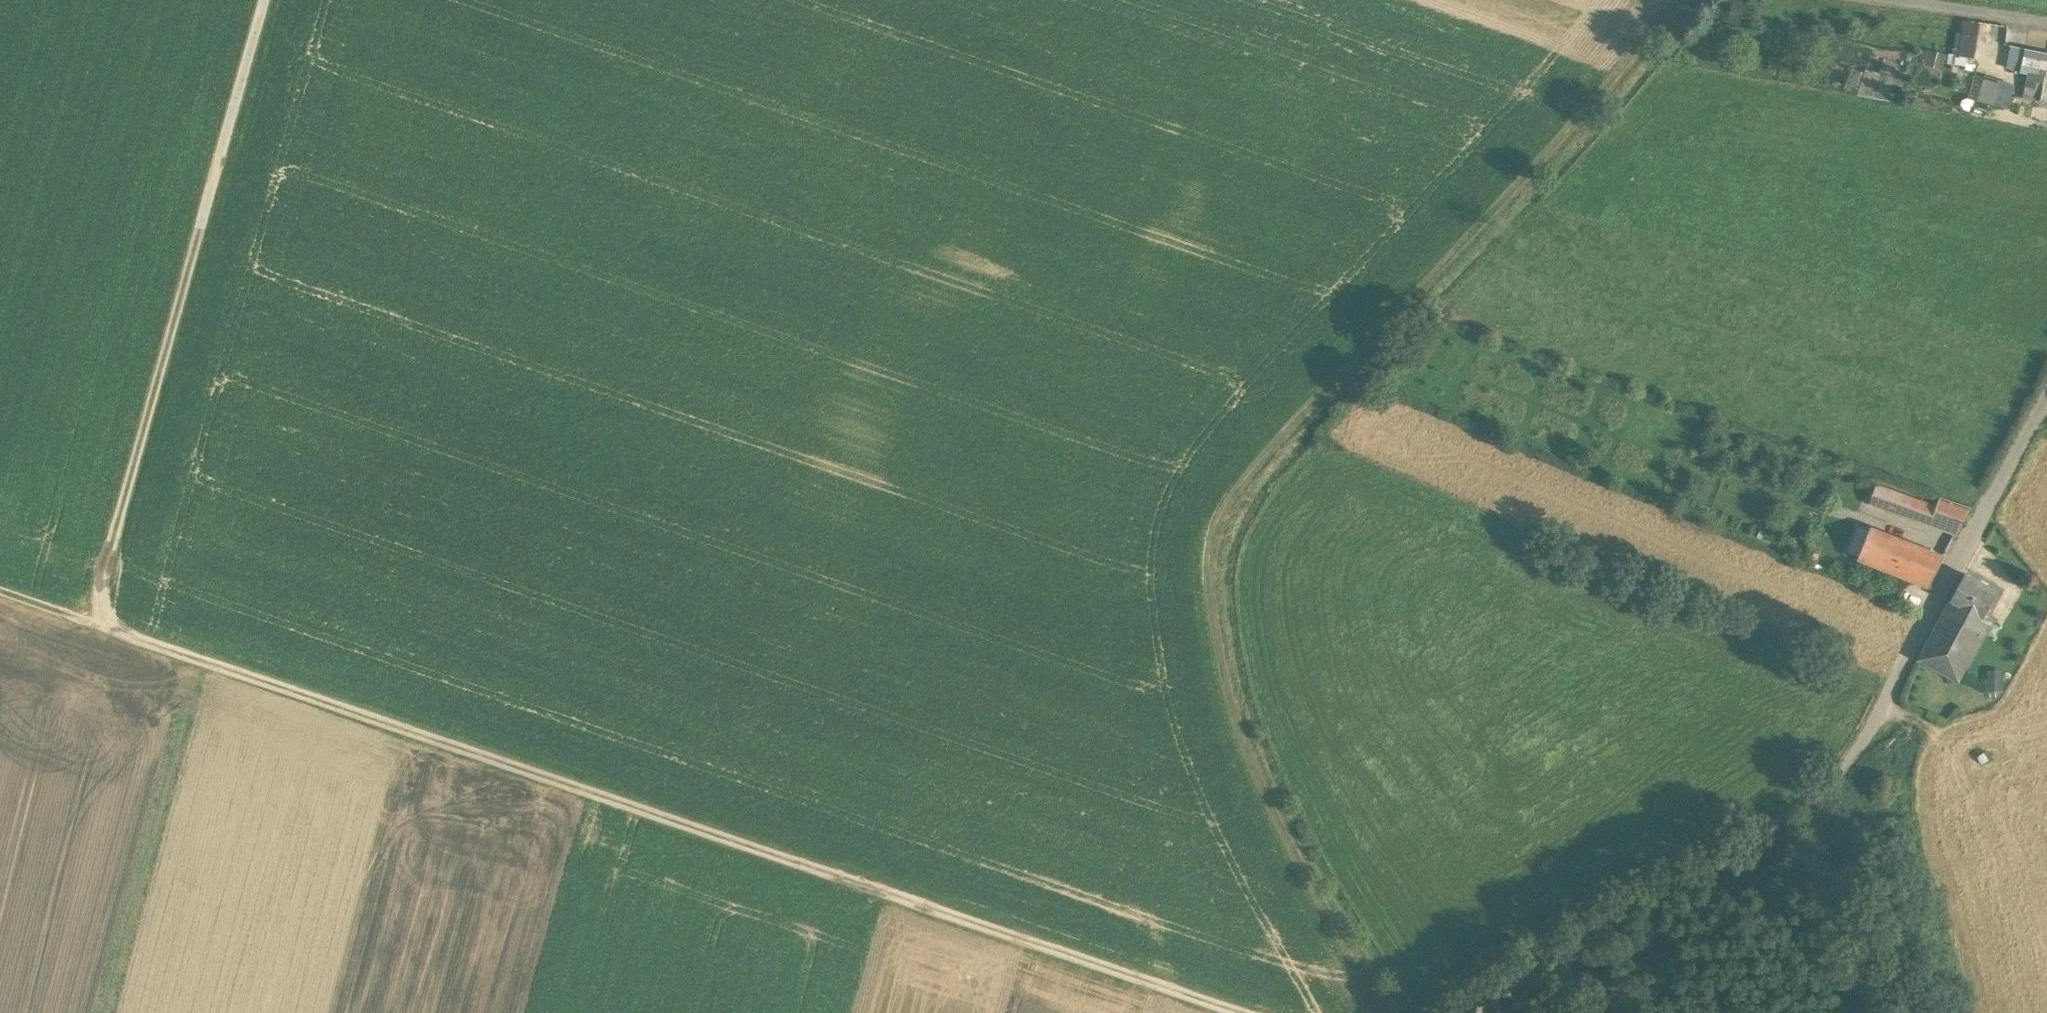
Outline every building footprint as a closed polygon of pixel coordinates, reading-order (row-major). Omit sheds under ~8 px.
[(1949,53),(1971,57),(1978,21),(1962,18),(1955,53),(1935,50),(1932,67),(1947,69),(1949,53)] [(2025,49),(2020,73),(2027,74),(2023,91),(2041,94),(2039,100),(2046,101),(2046,53),(2025,49)] [(1850,67),(1844,90),(1856,92),(1861,70),(1850,67)] [(1887,100),(1892,78),(1863,70),(1858,92),(1887,100)] [(2007,106),(2013,84),(1975,74),(1969,95),(2007,106)] [(1969,507),(1940,497),(1935,508),(1875,487),(1870,502),(1956,533),(1969,507)] [(1902,542),(1869,530),(1859,557),(1891,570),(1902,542)] [(1943,558),(1902,542),(1891,570),(1929,585),(1943,558)] [(1996,590),(1965,574),(1951,601),(1982,617),(1983,616),(1996,590)] [(1982,617),(1951,601),(1920,659),(1958,679),(1989,619),(1983,616),(1982,617)] [(1989,669),(1990,686),(2001,686),(2000,668),(1989,669)]
